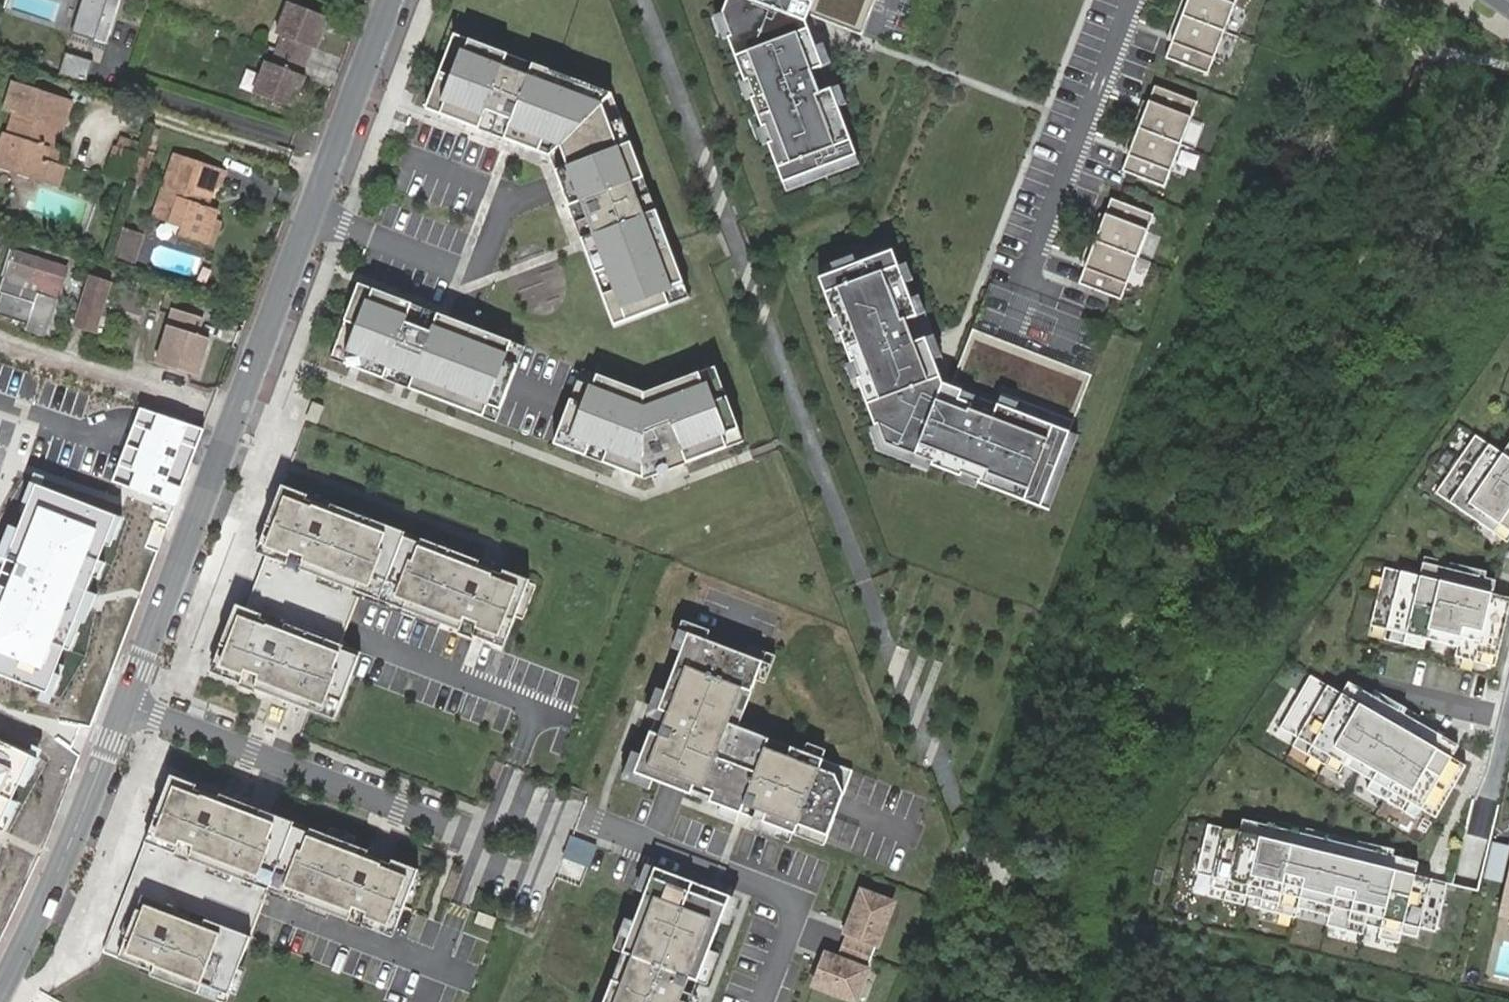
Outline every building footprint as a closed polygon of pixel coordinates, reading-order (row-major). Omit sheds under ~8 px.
[(121,0),(83,0),(71,37),(106,48),(121,0)] [(723,10),(733,35),(729,36),(746,81),(749,80),(755,95),(753,97),(763,125),(766,124),(772,140),(770,141),(784,180),(857,153),(832,87),(821,91),(817,80),(813,69),(824,64),(807,19),(810,13),(815,0),(727,0),(723,10)] [(810,13),(908,51),(928,0),(815,0),(810,13)] [(1167,57),(1210,73),(1238,0),(1189,0),(1167,57)] [(284,6),(268,51),(304,63),(308,50),(313,51),(324,19),(284,6)] [(685,297),(609,92),(450,32),(421,107),(546,155),(580,245),(610,325),(685,297)] [(304,63),(268,51),(251,98),(292,111),(303,78),(299,77),(304,63)] [(85,84),(92,62),(65,53),(58,75),(85,84)] [(1199,101),(1156,85),(1123,170),(1165,186),(1199,101)] [(61,128),(70,98),(31,87),(23,115),(10,112),(4,133),(0,132),(0,134),(0,171),(49,186),(56,163),(55,163),(43,159),(46,146),(50,148),(56,126),(61,128)] [(65,129),(61,128),(56,126),(50,148),(46,146),(43,159),(55,163),(65,129)] [(172,153),(168,169),(177,171),(183,156),(172,153)] [(177,171),(168,169),(151,218),(169,224),(172,217),(185,220),(182,228),(179,237),(205,246),(216,210),(199,204),(201,198),(206,199),(211,183),(218,185),(222,169),(183,156),(177,171)] [(56,163),(49,186),(58,189),(64,166),(56,163)] [(1154,214),(1112,198),(1079,283),(1121,299),(1154,214)] [(172,217),(169,224),(182,228),(185,220),(172,217)] [(136,264),(146,235),(125,228),(115,256),(136,264)] [(893,249),(820,277),(835,316),(838,315),(844,330),(841,332),(852,361),(855,360),(861,376),(857,377),(875,425),(879,424),(886,443),(932,461),(931,465),(1041,508),(1070,432),(951,386),(943,383),(926,337),(914,341),(910,330),(906,319),(918,314),(893,249)] [(28,322),(26,330),(44,335),(66,267),(15,251),(5,282),(0,300),(0,314),(28,322)] [(101,332),(116,286),(92,277),(77,324),(101,332)] [(524,345),(358,281),(329,355),(492,421),(524,345)] [(991,284),(951,386),(1070,432),(1110,330),(1035,301),(991,284)] [(197,375),(208,337),(196,333),(200,318),(171,309),(155,363),(197,375)] [(640,393),(577,369),(548,444),(640,480),(739,442),(711,367),(640,393)] [(322,405),(312,401),(305,418),(315,422),(322,405)] [(191,423),(159,411),(130,488),(174,505),(180,487),(169,483),(191,423)] [(1475,435),(1435,493),(1508,542),(1508,540),(1508,458),(1475,435)] [(307,493),(280,482),(254,550),(265,554),(244,606),(235,602),(209,669),(239,680),(244,668),(258,674),(253,686),(333,718),(351,677),(361,649),(341,641),(358,596),(438,626),(440,622),(503,645),(529,578),(502,568),(501,572),(477,563),(478,560),(329,502),(328,505),(305,497),(307,493)] [(33,483),(8,524),(0,552),(0,558),(2,558),(0,563),(0,674),(69,701),(94,659),(104,614),(100,612),(106,598),(121,569),(137,524),(33,483)] [(1384,567),(1369,626),(1496,658),(1508,608),(1508,598),(1384,567)] [(693,633),(687,630),(633,772),(674,787),(822,846),(824,841),(839,804),(852,770),(737,726),(763,659),(726,645),(693,633)] [(1451,758),(1309,676),(1279,728),(1421,810),(1451,758)] [(0,740),(0,849),(1,845),(5,839),(8,833),(25,800),(47,762),(0,740)] [(193,782),(168,773),(99,950),(137,964),(139,958),(153,963),(149,973),(221,1001),(237,960),(265,887),(390,934),(416,868),(390,858),(389,862),(366,854),(368,849),(217,792),(216,795),(192,786),(193,782)] [(1417,862),(1240,819),(1237,832),(1208,825),(1192,892),(1397,942),(1417,862)] [(651,866),(598,1001),(685,1001),(726,895),(651,866)] [(1498,918),(1508,920),(1508,867),(1498,918)] [(860,892),(834,959),(823,955),(812,985),(853,1001),(854,1001),(891,904),(860,892)]
